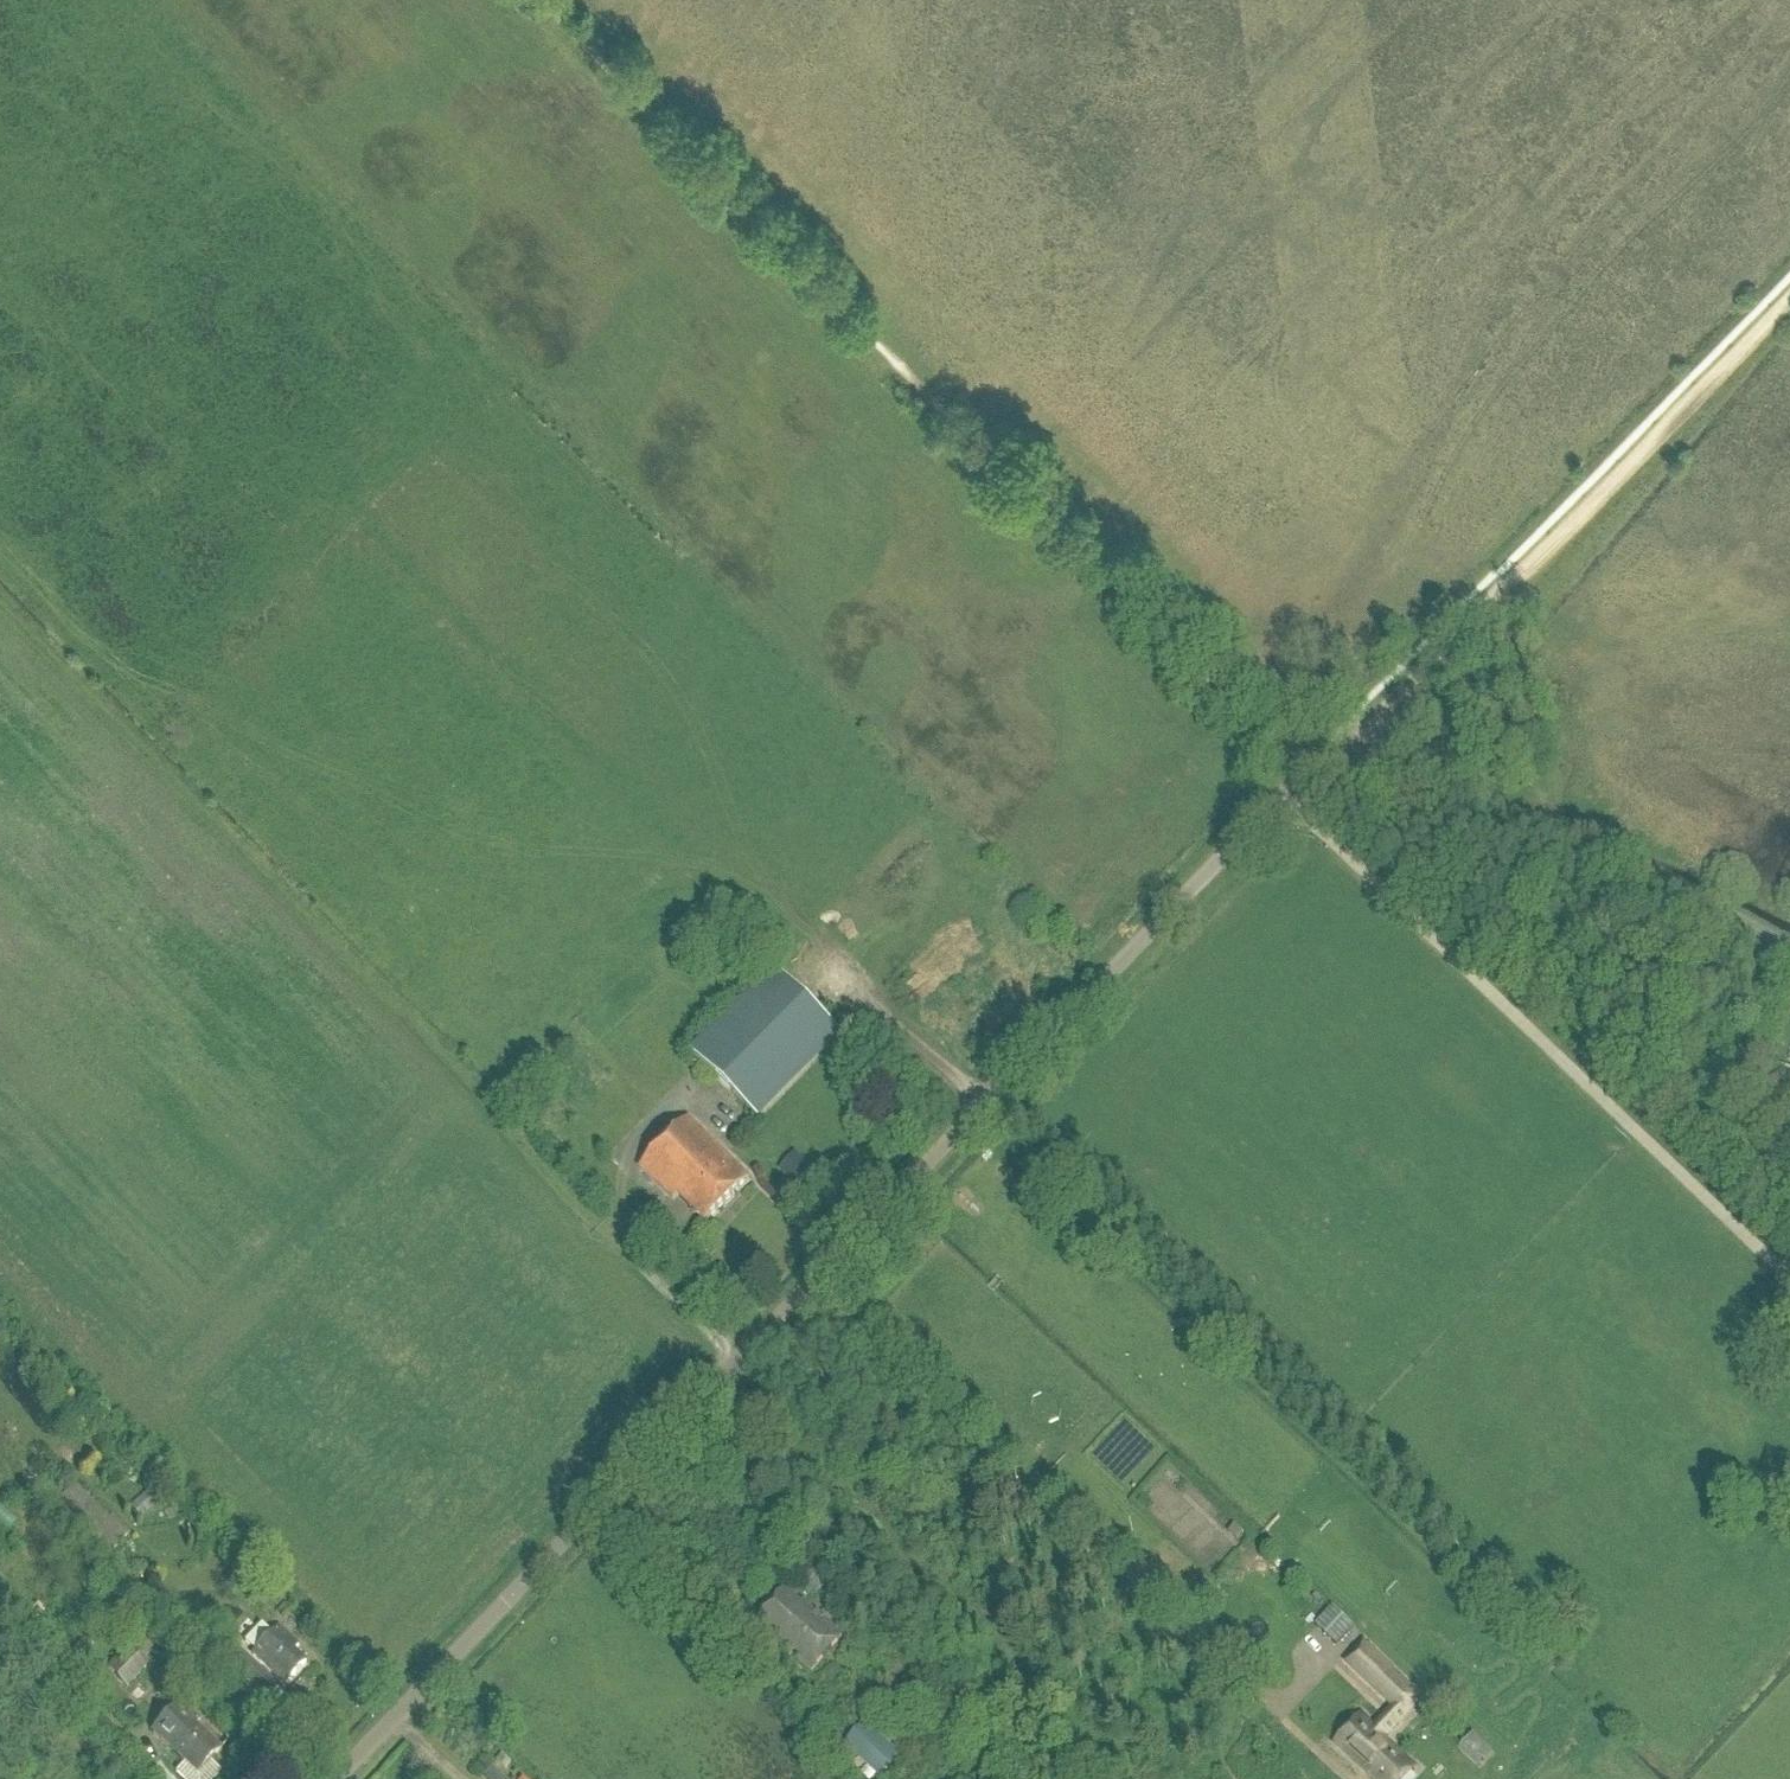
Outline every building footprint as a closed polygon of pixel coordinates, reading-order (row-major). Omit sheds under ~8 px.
[(691,1056),(760,1122),(844,1037),(775,970),(691,1056)] [(679,1197),(707,1224),(750,1179),(689,1119),(641,1169),(674,1202),(679,1197)] [(822,1177),(805,1162),(789,1180),(805,1195),(822,1177)] [(64,1490),(64,1485),(61,1482),(57,1482),(54,1485),(54,1489),(57,1492),(61,1493),(64,1490)] [(164,1511),(179,1507),(176,1495),(161,1499),(164,1511)] [(113,1516),(96,1533),(113,1550),(130,1533),(113,1516)] [(189,1542),(206,1539),(204,1525),(187,1528),(189,1542)] [(152,1565),(138,1564),(137,1577),(151,1577),(152,1565)] [(813,1672),(844,1637),(804,1602),(802,1605),(786,1591),(759,1622),(775,1636),(773,1638),(813,1672)] [(290,1613),(278,1601),(270,1609),(283,1620),(290,1613)] [(263,1625),(247,1642),(256,1651),(253,1655),(284,1686),(305,1664),(293,1652),(299,1646),(280,1628),(273,1635),(263,1625)] [(107,1671),(128,1690),(160,1657),(140,1637),(107,1671)] [(1384,1740),(1423,1700),(1366,1645),(1348,1665),(1394,1710),(1376,1729),(1362,1715),(1335,1745),(1372,1778),(1408,1778),(1416,1770),(1384,1740)] [(232,1668),(268,1701),(280,1688),(244,1655),(232,1668)] [(153,1733),(197,1775),(221,1751),(195,1726),(200,1721),(181,1703),(153,1733)] [(848,1745),(877,1772),(894,1753),(865,1727),(848,1745)] [(505,1771),(510,1766),(501,1757),(496,1763),(505,1771)]
